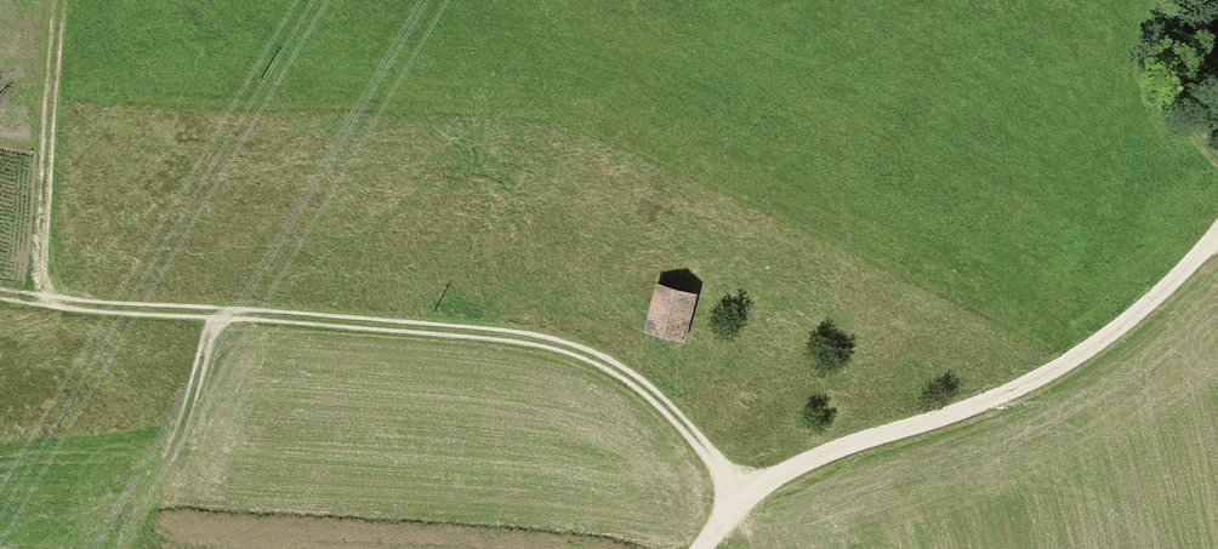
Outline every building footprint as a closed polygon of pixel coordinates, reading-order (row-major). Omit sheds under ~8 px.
[(702,302),(668,293),(657,335),(691,344),(702,302)]
